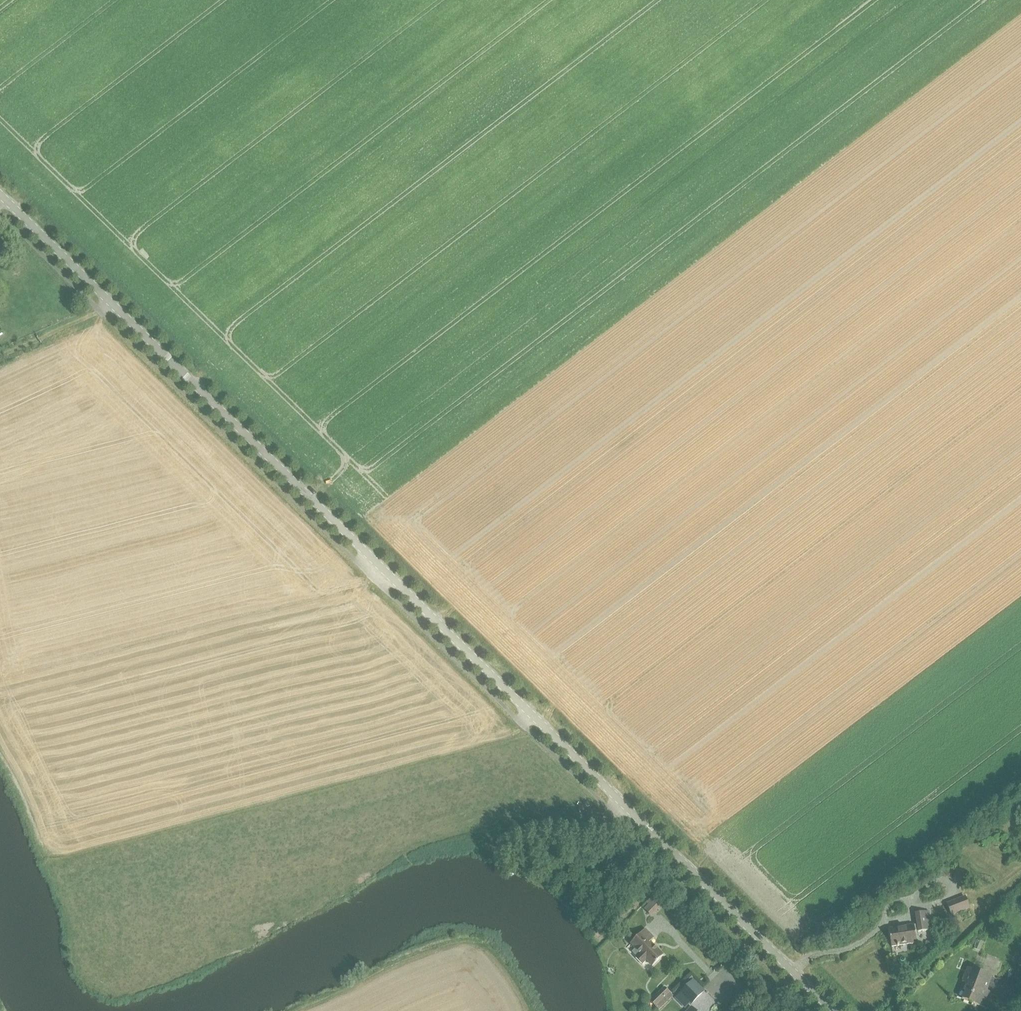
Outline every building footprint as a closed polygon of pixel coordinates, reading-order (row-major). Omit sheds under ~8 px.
[(965,896),(946,903),(950,916),(969,908),(965,896)] [(654,899),(648,905),(655,912),(661,906),(654,899)] [(918,932),(932,930),(929,911),(915,913),(917,925),(914,925),(888,929),(891,947),(916,943),(915,931),(918,931),(918,932)] [(645,929),(630,944),(635,949),(632,952),(637,957),(635,958),(642,965),(646,960),(652,966),(663,955),(650,942),(653,938),(645,929)] [(977,940),(973,949),(980,952),(983,943),(977,940)] [(984,1008),(987,999),(984,998),(992,977),(968,968),(962,982),(968,984),(962,1000),(984,1008)] [(693,980),(674,999),(685,1009),(689,1004),(691,1006),(705,991),(693,980)] [(664,987),(656,996),(664,1004),(673,996),(664,987)]
